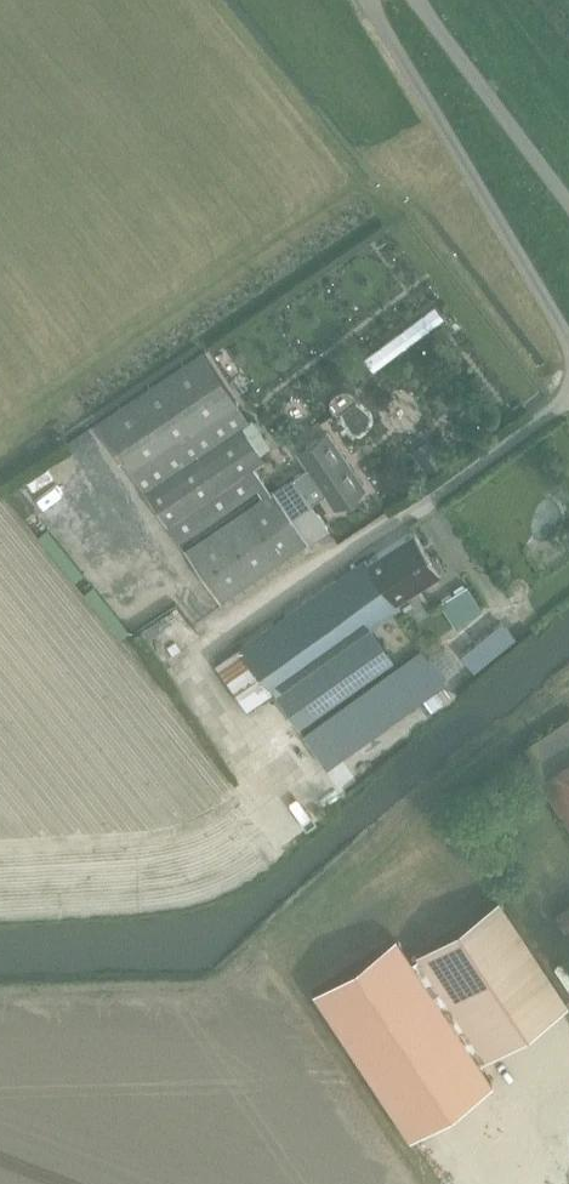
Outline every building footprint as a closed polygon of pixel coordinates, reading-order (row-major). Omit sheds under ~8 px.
[(96,421),(177,542),(220,513),(257,490),(260,494),(262,498),(183,551),(219,604),(329,531),(310,504),(293,477),(269,493),(252,467),(265,459),(261,454),(271,448),(253,420),(249,422),(201,351),(96,421)] [(309,466),(293,477),(310,504),(326,493),(335,505),(364,486),(327,431),(298,451),(309,466)] [(438,450),(421,462),(429,474),(446,462),(438,450)] [(395,602),(441,570),(412,529),(367,560),(364,555),(221,655),(258,707),(277,693),(299,728),(394,661),(371,628),(400,608),(395,602)] [(125,629),(172,598),(165,589),(150,599),(139,582),(107,602),(125,629)] [(455,627),(483,610),(467,585),(440,602),(455,627)] [(474,672),(515,637),(501,620),(460,654),(474,672)] [(325,767),(445,684),(422,651),(302,734),(325,767)] [(543,775),(537,779),(568,829),(568,716),(523,746),(543,775)] [(289,793),(276,802),(267,809),(281,829),(303,813),(289,793)] [(567,1006),(496,901),(414,957),(485,1062),(567,1006)] [(554,916),(565,932),(568,930),(568,906),(554,916)] [(397,939),(315,993),(410,1137),(492,1082),(397,939)]
